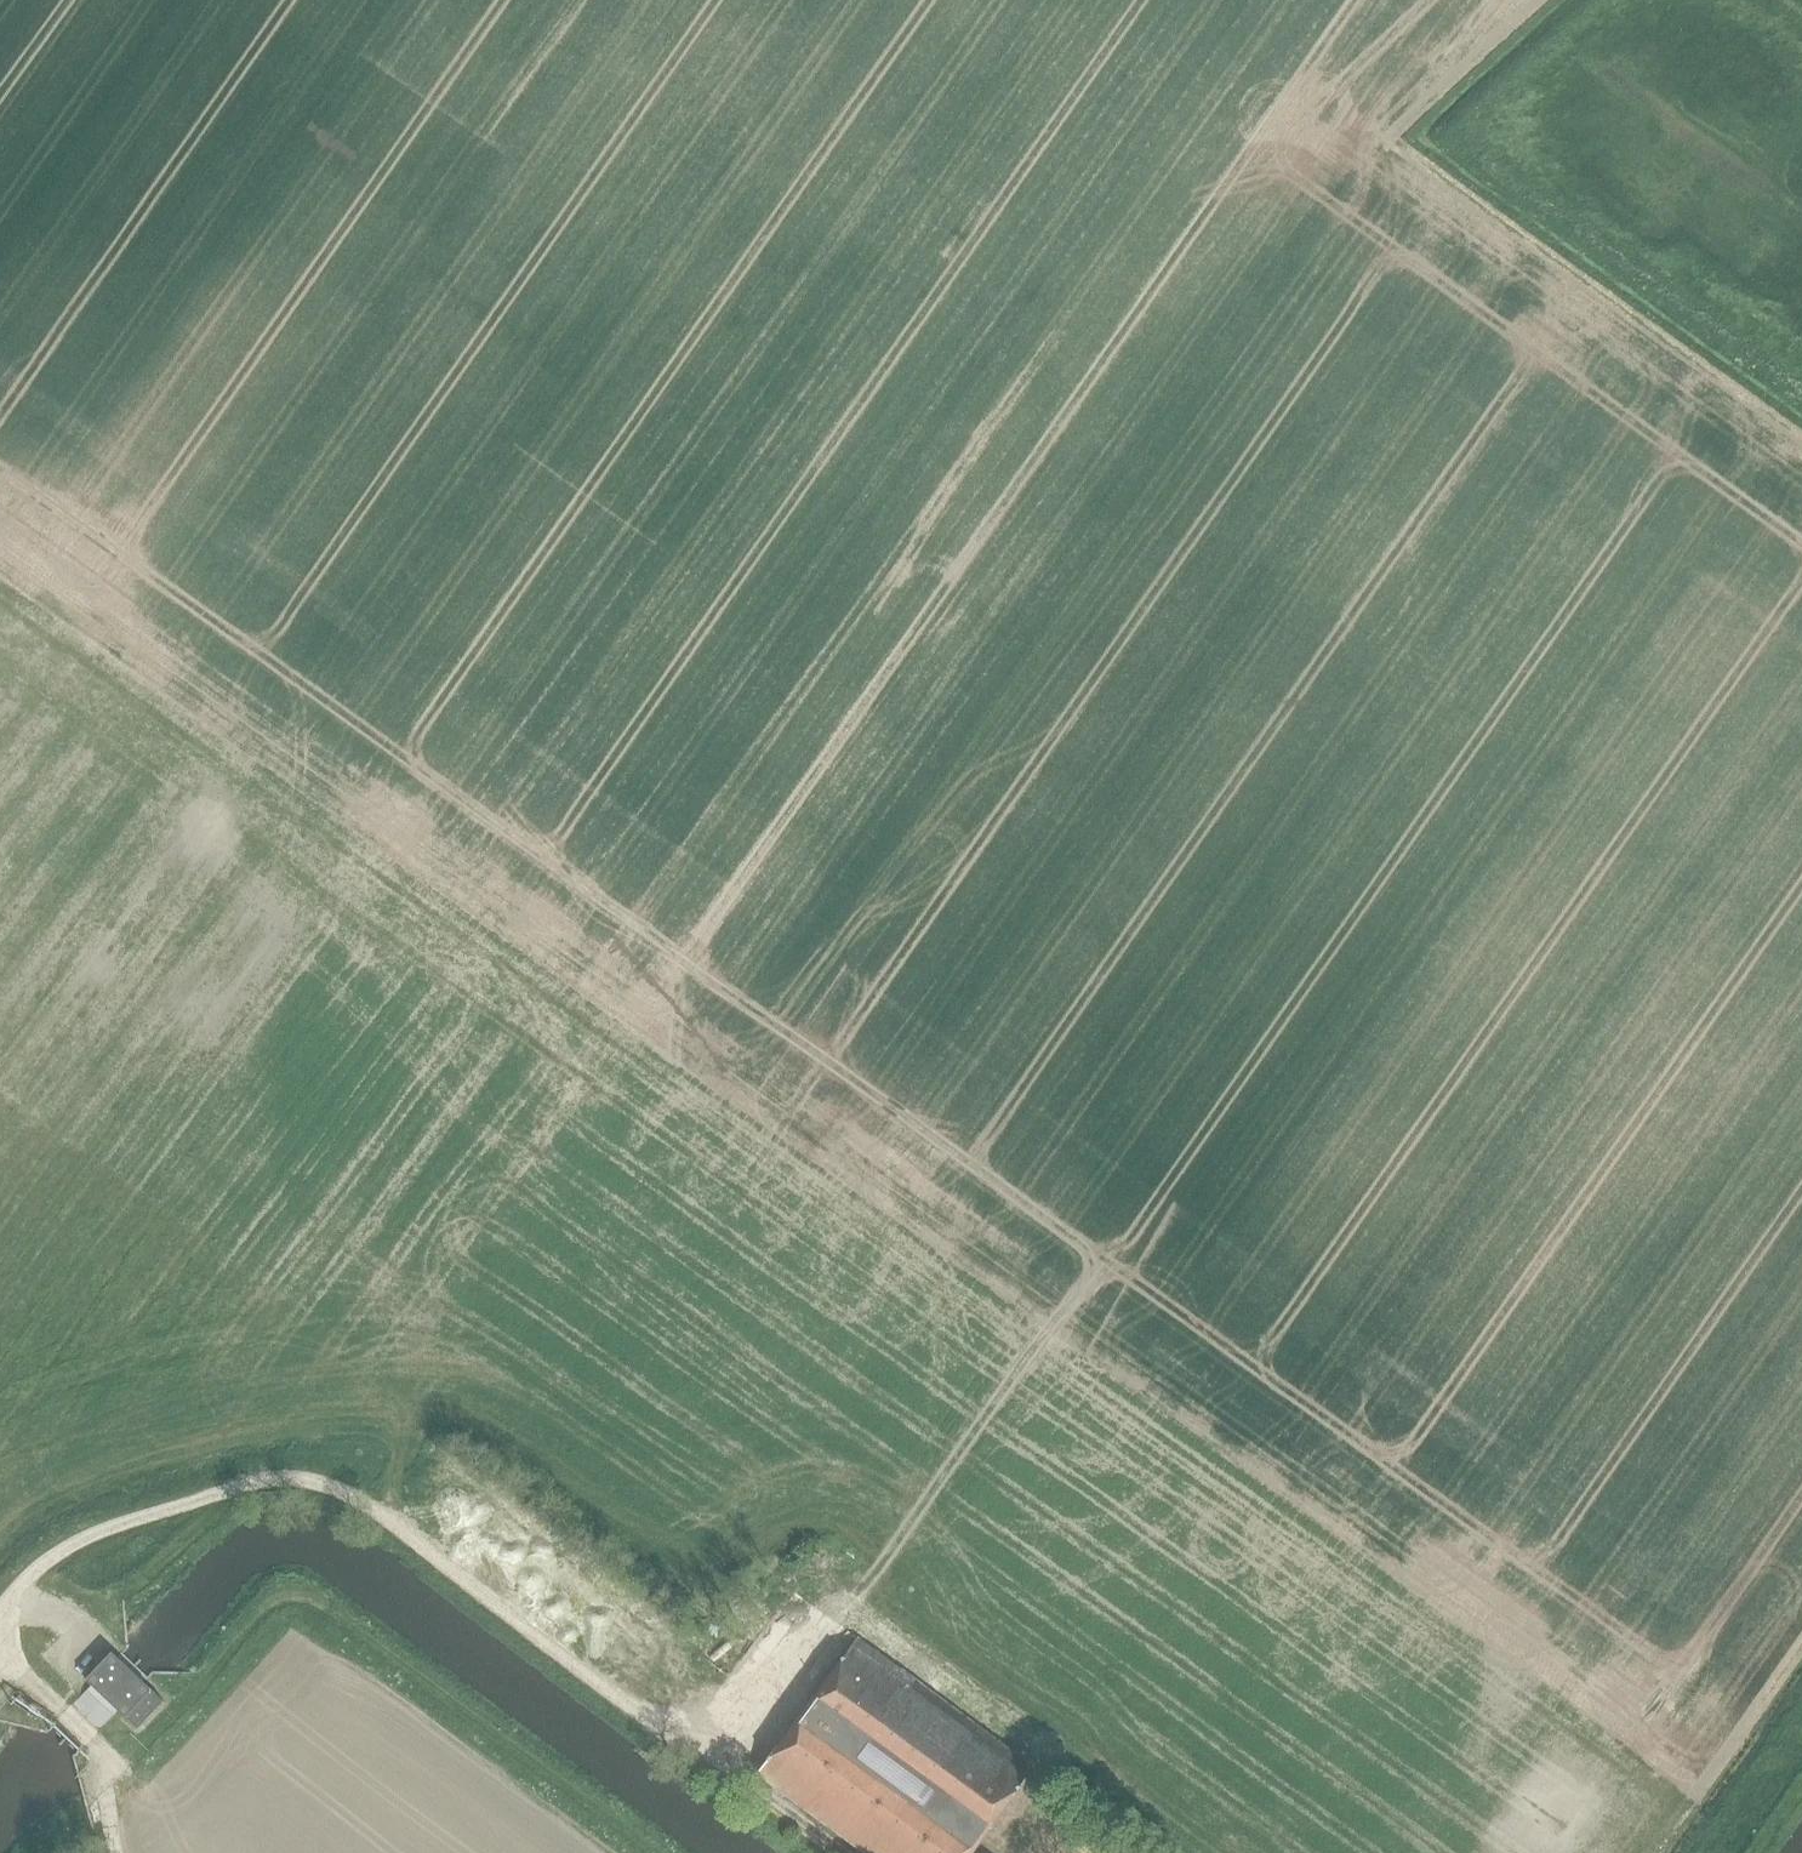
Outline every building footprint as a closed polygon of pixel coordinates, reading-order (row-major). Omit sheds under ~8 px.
[(1032,1766),(857,1638),(756,1773),(864,1852),(970,1852),(1032,1766)] [(51,1668),(52,1667),(58,1660),(47,1650),(41,1657),(40,1658),(51,1668)] [(137,1728),(163,1701),(111,1651),(85,1679),(92,1686),(76,1703),(101,1728),(118,1710),(137,1728)]
